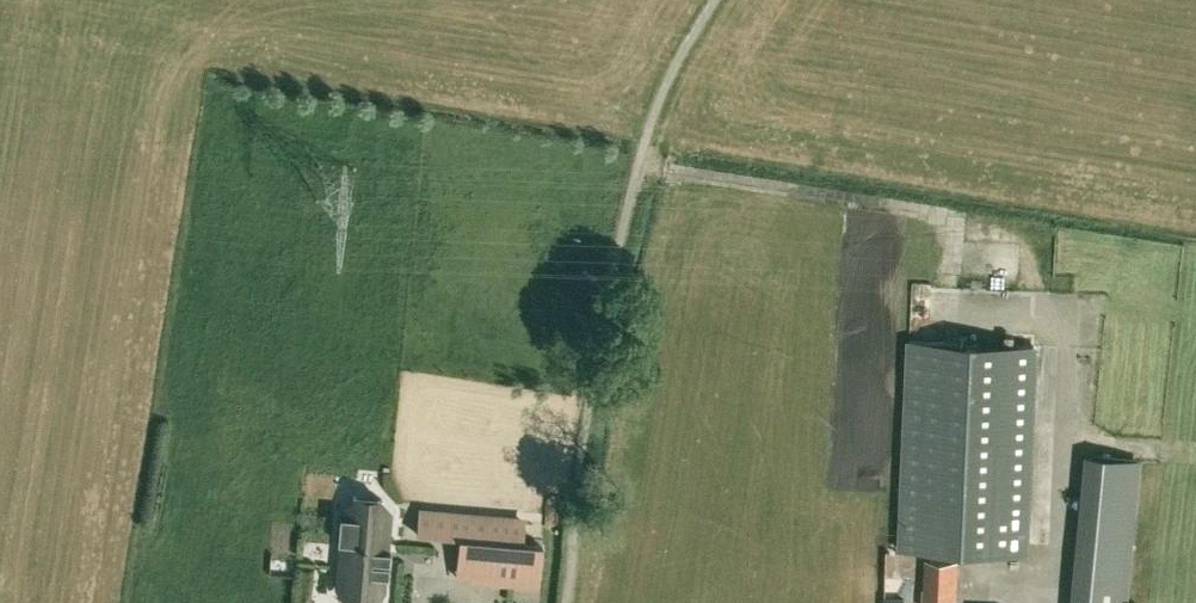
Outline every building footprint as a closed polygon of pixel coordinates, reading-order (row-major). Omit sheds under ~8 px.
[(1040,345),(906,339),(897,550),(1031,556),(1040,345)] [(1062,462),(1064,348),(1044,348),(1042,461),(1062,462)] [(1120,597),(1128,598),(1128,596),(1141,458),(1091,453),(1083,537),(1076,602),(1120,602),(1120,597)] [(386,592),(392,512),(386,511),(387,501),(349,498),(348,508),(340,508),(339,515),(335,515),(333,534),(338,535),(334,588),(386,592)] [(515,513),(420,505),(418,524),(513,533),(515,513)] [(522,585),(526,539),(495,536),(493,556),(502,557),(499,583),(522,585)] [(545,540),(526,539),(522,585),(540,587),(545,540)] [(959,562),(924,561),(922,602),(957,602),(959,562)]
